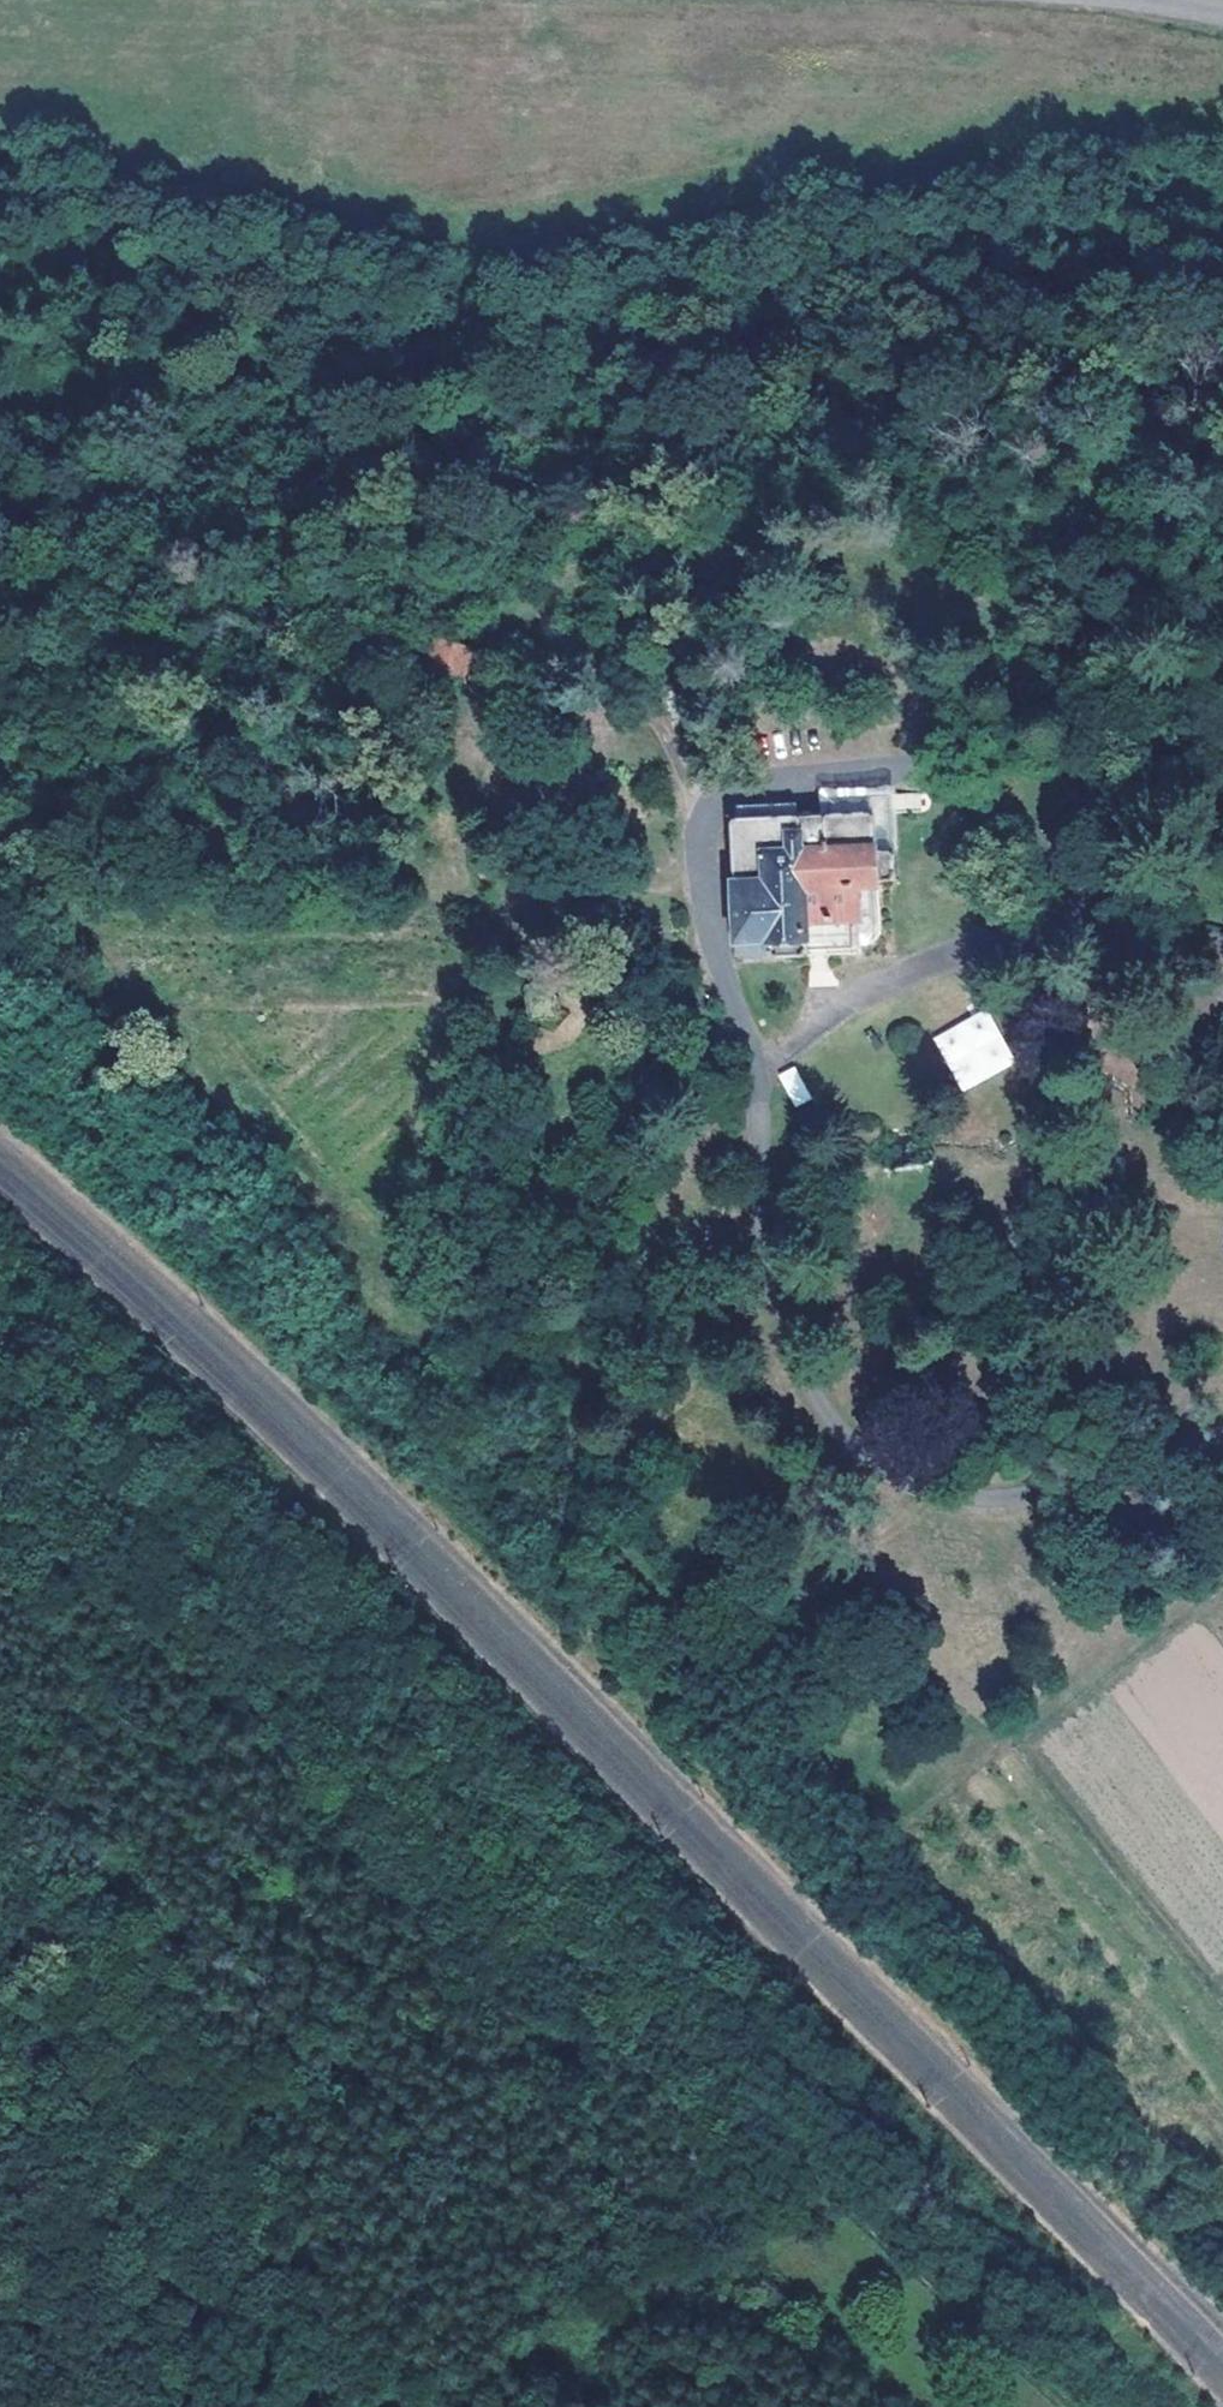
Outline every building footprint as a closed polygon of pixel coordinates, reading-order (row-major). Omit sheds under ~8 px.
[(439,677),(468,672),(463,642),(434,647),(439,677)] [(876,847),(876,808),(730,809),(732,945),(771,945),(772,950),(807,949),(808,914),(860,912),(860,881),(878,881),(878,875),(895,875),(895,848),(876,847)] [(932,1035),(959,1092),(1015,1065),(988,1008),(932,1035)] [(778,1073),(794,1107),(811,1099),(795,1065),(778,1073)]
